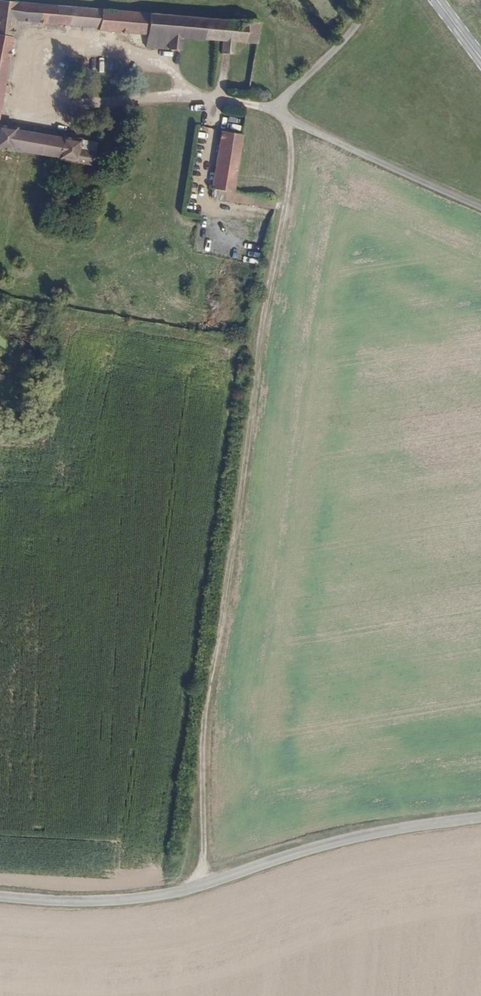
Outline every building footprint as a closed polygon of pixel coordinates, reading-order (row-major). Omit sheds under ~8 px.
[(0,2),(0,36),(14,39),(17,22),(101,29),(103,11),(0,2)] [(101,31),(147,35),(149,15),(103,11),(101,29),(101,31)] [(244,43),(246,24),(149,15),(147,35),(169,37),(183,38),(222,41),(236,43),(244,43)] [(244,43),(257,44),(261,25),(246,24),(244,43)] [(146,48),(168,50),(169,37),(147,35),(146,48)] [(14,39),(0,36),(0,125),(14,39)] [(168,50),(182,51),(183,38),(169,37),(168,50)] [(221,54),(235,56),(236,43),(222,41),(221,54)] [(73,165),(78,141),(61,138),(61,140),(17,132),(17,130),(0,128),(0,151),(24,155),(24,153),(57,160),(56,161),(73,165)] [(213,188),(233,192),(242,135),(223,132),(213,188)] [(73,165),(93,168),(97,145),(78,141),(73,165)]
